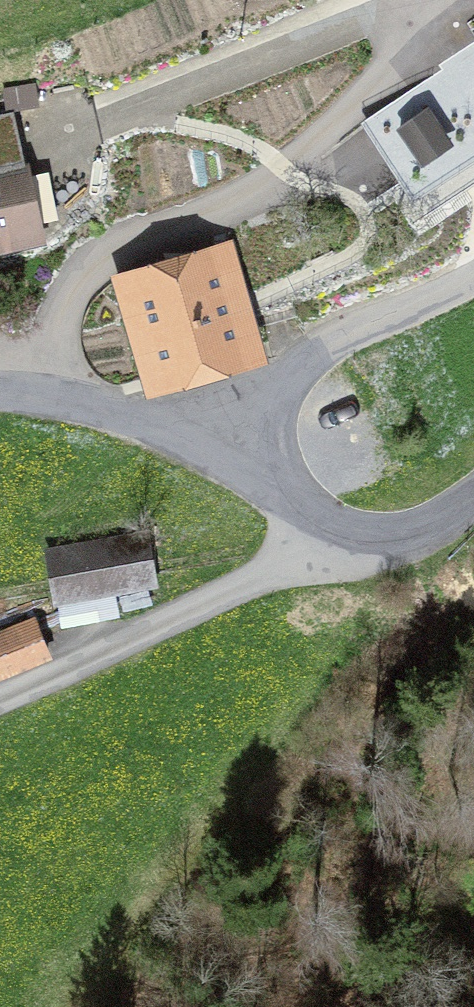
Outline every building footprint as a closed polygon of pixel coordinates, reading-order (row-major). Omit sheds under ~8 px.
[(414,176),(473,136),(473,56),(461,37),(423,62),(432,75),(373,115),(414,176)] [(28,244),(13,171),(6,173),(0,143),(0,249),(28,244)] [(211,267),(134,291),(161,377),(238,353),(211,267)] [(144,536),(42,554),(51,604),(152,587),(144,536)] [(0,637),(0,674),(0,676),(42,659),(29,625),(0,637)]
